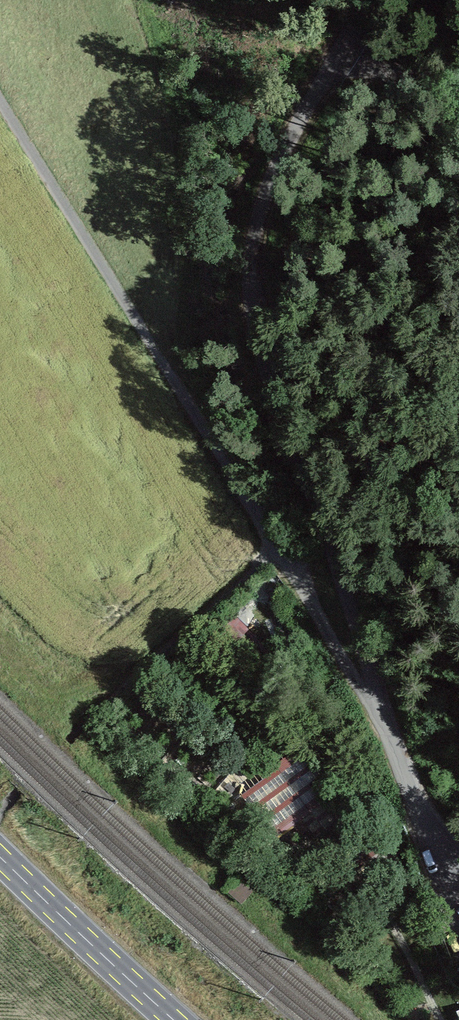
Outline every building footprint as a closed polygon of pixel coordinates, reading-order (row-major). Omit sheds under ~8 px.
[(311,816),(302,797),(314,793),(299,760),(256,778),(278,830),(311,816)]
